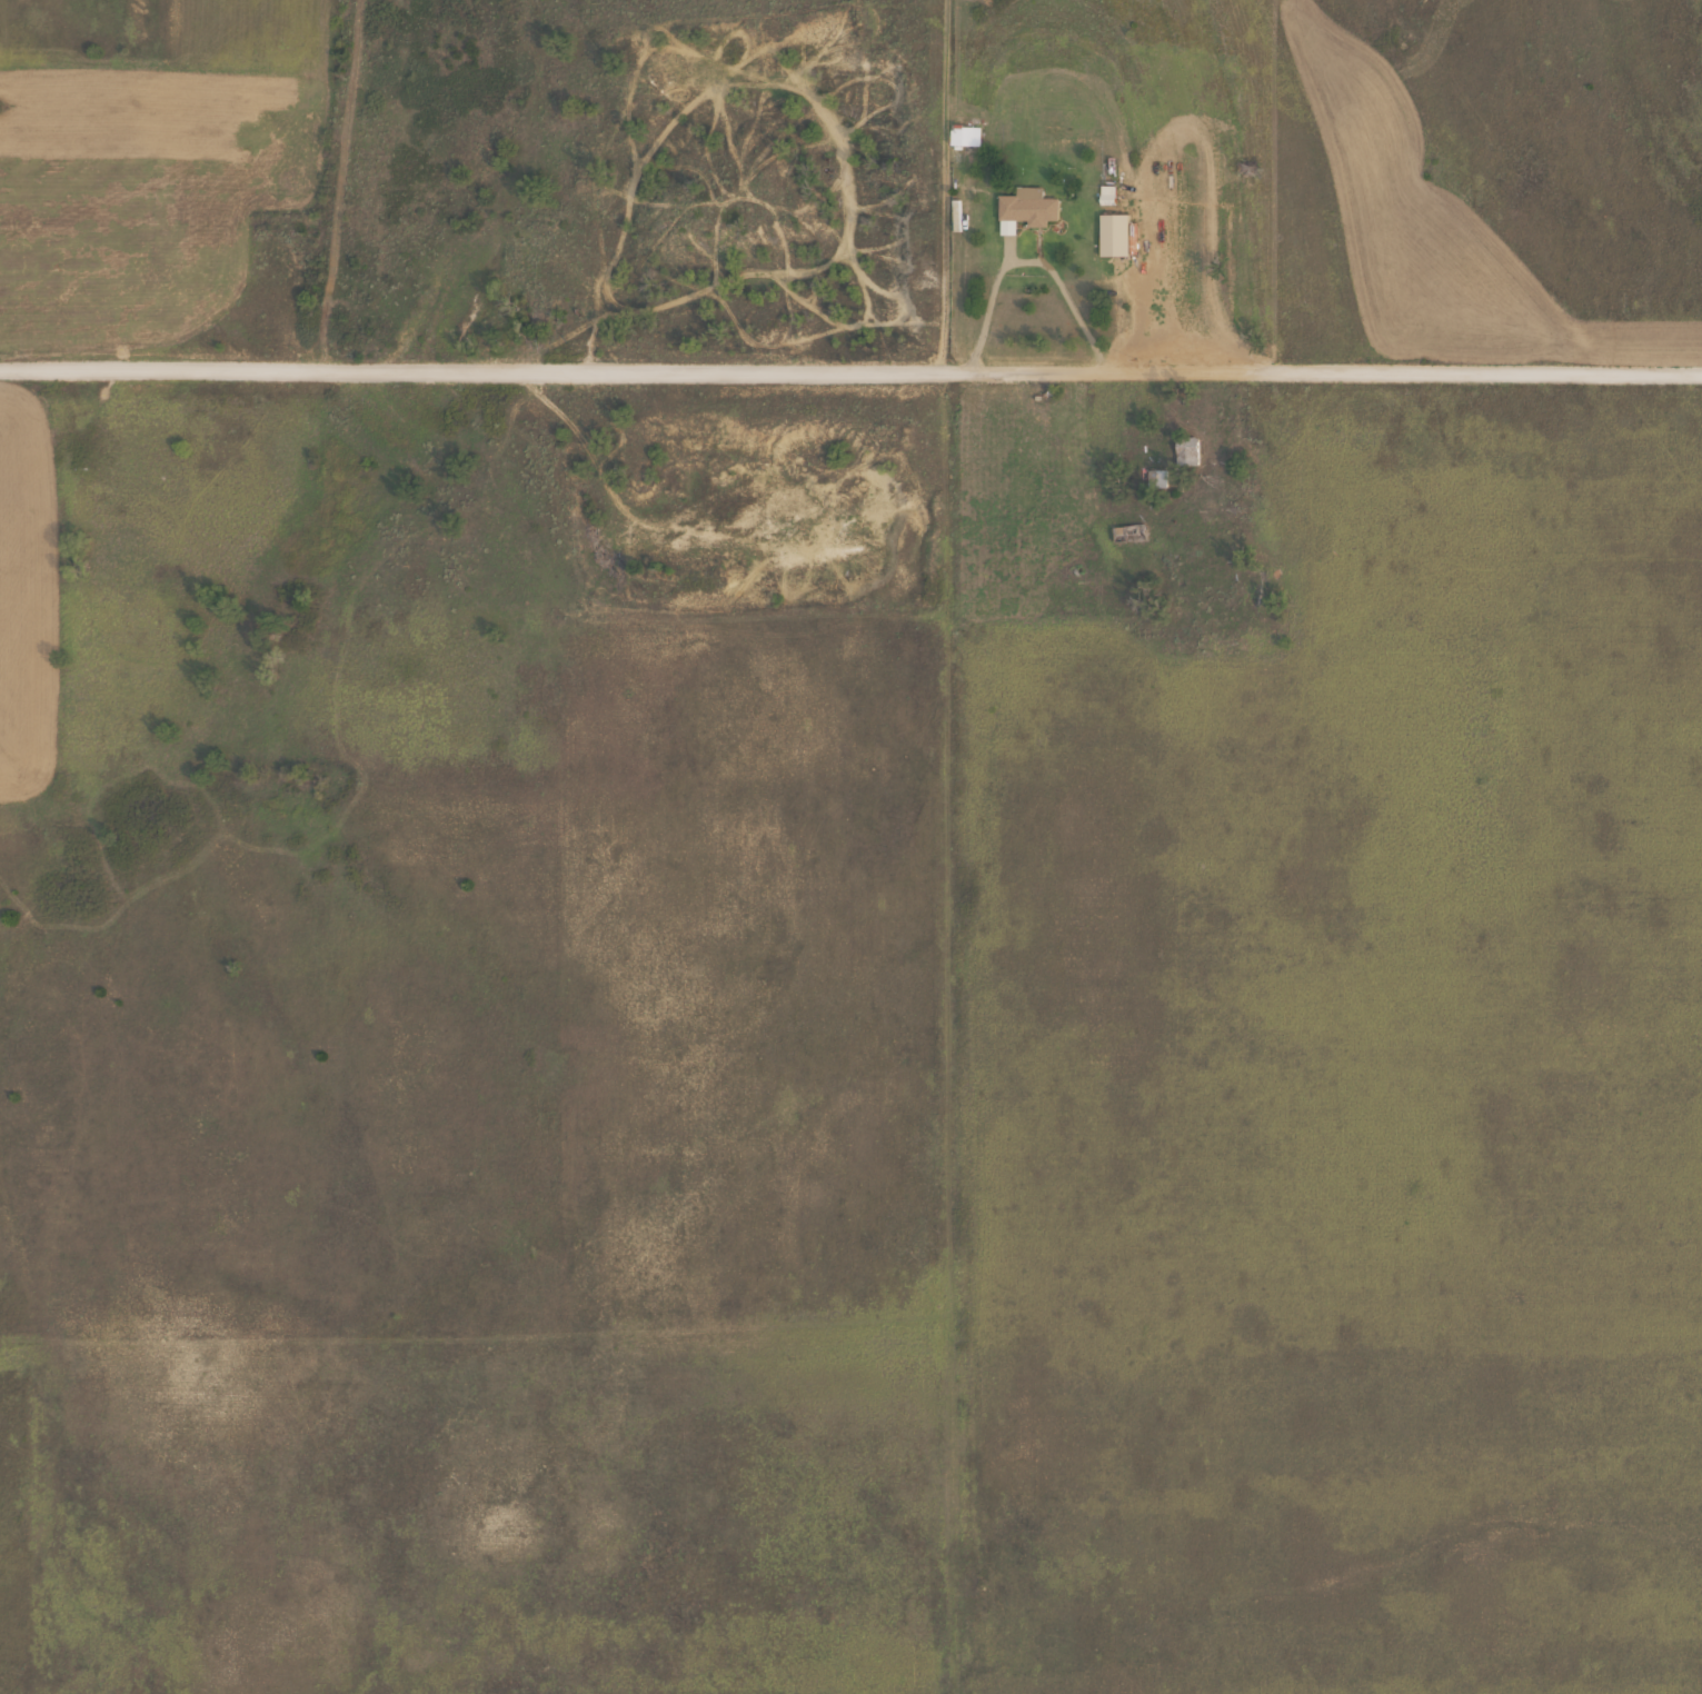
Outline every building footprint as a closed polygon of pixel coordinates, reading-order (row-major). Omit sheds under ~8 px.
[(947,146),(977,146),(977,125),(947,125),(947,146)] [(1038,188),(1011,187),(1011,196),(993,196),(993,221),(1023,222),(1023,227),(1044,227),(1044,221),(1054,221),(1055,199),(1038,199),(1038,188)] [(1196,466),(1196,437),(1172,437),(1172,466),(1196,466)] [(1164,471),(1146,471),(1146,490),(1164,490),(1164,471)] [(1144,526),(1109,526),(1109,540),(1144,540),(1144,526)]
